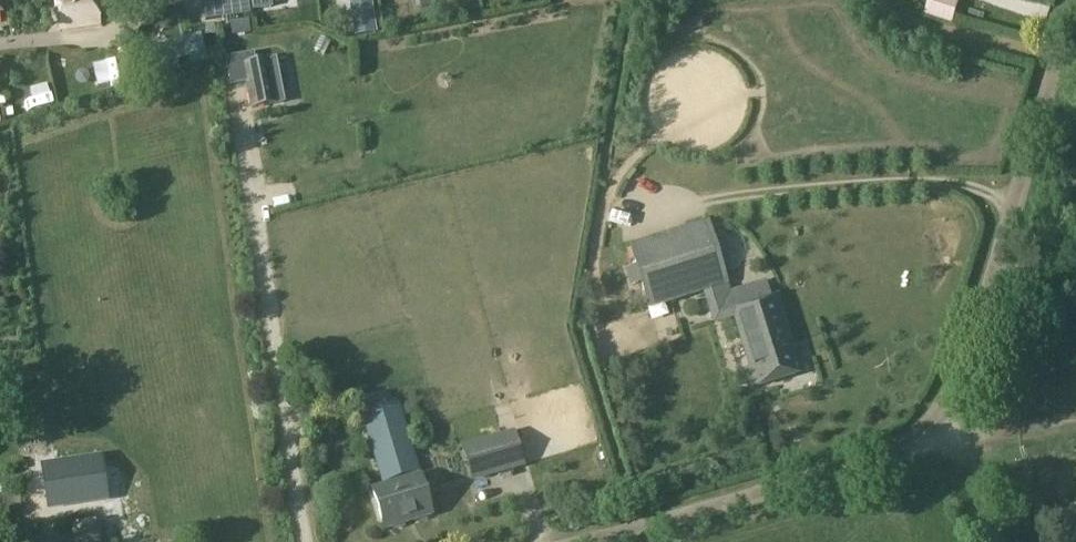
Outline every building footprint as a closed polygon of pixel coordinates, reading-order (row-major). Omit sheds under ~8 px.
[(61,27),(99,23),(96,0),(57,0),(61,27)] [(253,9),(264,8),(263,0),(252,0),(253,9)] [(959,8),(936,0),(931,0),(928,11),(955,20),(959,8)] [(232,21),(233,36),(252,34),(250,19),(232,21)] [(200,35),(154,48),(161,73),(162,75),(180,70),(178,61),(190,58),(192,66),(208,61),(207,58),(200,35)] [(137,46),(117,52),(124,78),(144,73),(137,46)] [(272,74),(279,73),(279,72),(276,58),(253,63),(252,55),(225,60),(230,88),(249,84),(254,108),(278,103),(272,74)] [(112,95),(123,93),(120,75),(109,77),(112,95)] [(38,93),(22,98),(28,116),(44,111),(38,93)] [(626,248),(645,309),(646,312),(705,294),(726,287),(707,224),(626,248)] [(726,287),(705,294),(715,326),(724,324),(734,321),(751,376),(744,378),(749,395),(777,386),(790,382),(803,378),(798,364),(795,365),(776,305),(771,307),(769,302),(764,285),(729,297),(726,287)] [(659,354),(637,355),(637,367),(659,366),(659,354)] [(400,403),(397,404),(378,409),(361,415),(381,483),(420,472),(400,403)] [(514,431),(487,439),(498,475),(524,467),(523,465),(514,431)] [(106,499),(101,460),(44,469),(49,508),(106,499)] [(420,476),(373,491),(385,529),(432,515),(420,476)] [(388,541),(412,541),(437,533),(430,516),(385,532),(388,541)] [(0,524),(0,541),(10,541),(8,523),(0,524)] [(75,530),(77,541),(96,541),(95,527),(75,530)] [(495,540),(516,536),(514,527),(493,530),(495,540)]
